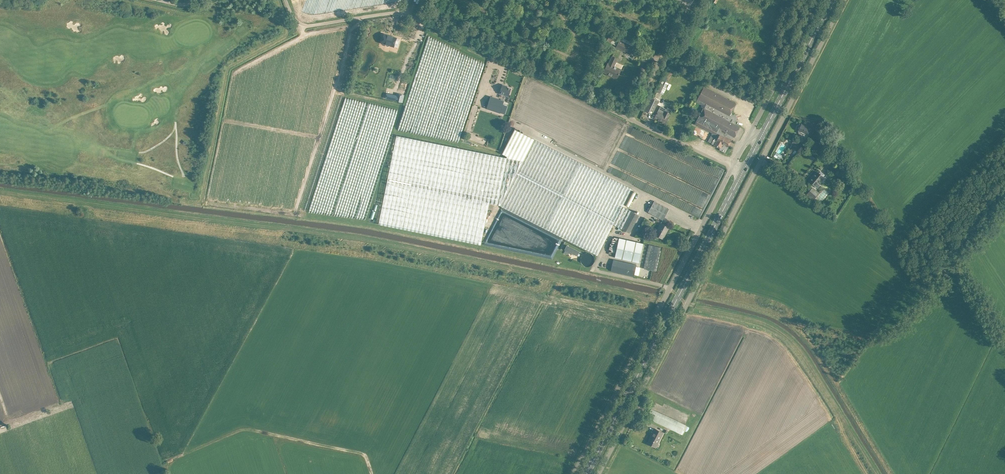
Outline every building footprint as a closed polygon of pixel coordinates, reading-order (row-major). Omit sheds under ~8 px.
[(518,8),(525,11),(529,3),(523,0),(522,0),(518,8)] [(633,15),(639,3),(632,0),(628,0),(627,2),(633,4),(628,12),(633,15)] [(496,5),(491,13),(494,15),(499,7),(496,5)] [(591,7),(590,9),(586,8),(584,12),(598,18),(602,12),(591,7)] [(448,17),(451,9),(448,8),(447,11),(443,9),(441,15),(448,17)] [(674,10),(672,15),(678,18),(681,9),(678,8),(676,12),(674,10)] [(572,25),(575,27),(580,15),(570,11),(568,17),(575,19),(572,25)] [(459,22),(465,24),(468,16),(462,14),(459,22)] [(523,31),(528,19),(523,16),(518,29),(523,31)] [(666,32),(669,26),(671,27),(674,21),(664,17),(659,28),(666,32)] [(581,31),(587,23),(584,21),(578,29),(581,31)] [(567,41),(570,37),(554,28),(552,31),(554,32),(552,35),(558,38),(559,37),(567,41)] [(384,34),(382,43),(385,44),(386,45),(386,46),(387,46),(388,46),(389,46),(390,45),(394,47),(394,46),(396,38),(397,37),(393,36),(388,35),(384,34)] [(551,45),(554,39),(548,36),(546,42),(551,45)] [(630,54),(633,46),(620,40),(616,47),(630,54)] [(405,43),(403,50),(398,48),(395,58),(406,60),(409,49),(413,50),(414,46),(405,43)] [(593,65),(596,59),(588,55),(585,61),(593,65)] [(617,59),(612,56),(609,64),(608,63),(604,72),(617,78),(621,69),(614,66),(617,59)] [(665,96),(670,85),(667,84),(662,94),(665,96)] [(507,86),(502,85),(500,93),(502,94),(503,93),(509,95),(511,89),(507,87),(507,86)] [(735,103),(704,86),(696,102),(701,105),(701,107),(704,108),(735,124),(735,123),(734,120),(735,119),(736,119),(735,115),(734,116),(733,115),(732,112),(731,112),(736,103),(736,102),(735,103)] [(397,93),(395,101),(403,102),(404,95),(397,93)] [(504,101),(490,97),(487,108),(500,113),(504,101)] [(651,98),(645,110),(652,114),(658,101),(651,98)] [(669,117),(668,117),(670,113),(672,110),(667,107),(666,109),(661,106),(657,114),(654,118),(665,124),(669,117)] [(704,108),(696,124),(714,134),(715,134),(715,136),(714,139),(711,143),(720,148),(719,150),(725,153),(728,147),(731,140),(733,136),(734,137),(740,126),(739,126),(735,124),(704,108)] [(801,124),(798,130),(799,130),(798,132),(799,133),(799,134),(800,134),(801,133),(802,132),(806,134),(808,131),(810,132),(813,127),(814,127),(815,123),(812,121),(807,121),(805,126),(801,124)] [(631,188),(534,139),(515,129),(502,154),(507,156),(506,158),(397,135),(379,224),(481,245),(489,203),(500,206),(597,255),(613,224),(630,233),(639,215),(622,206),(631,188)] [(792,144),(791,146),(794,147),(796,149),(797,146),(799,142),(798,141),(794,139),(792,143),(792,144)] [(776,158),(782,161),(790,145),(783,142),(776,158)] [(824,174),(821,171),(819,173),(817,172),(809,181),(817,188),(820,184),(818,183),(823,177),(823,176),(824,174)] [(807,194),(813,199),(819,192),(812,187),(807,194)] [(823,191),(818,200),(823,203),(828,194),(823,191)] [(632,208),(637,193),(634,192),(628,207),(632,208)] [(654,201),(648,212),(663,220),(669,209),(654,201)] [(666,232),(669,228),(661,223),(655,234),(663,239),(663,238),(662,238),(665,232),(666,232)] [(639,263),(643,243),(619,238),(615,257),(639,263)] [(656,271),(661,247),(649,244),(644,268),(656,271)] [(565,249),(577,256),(579,251),(567,245),(565,249)] [(595,260),(595,259),(594,258),(594,256),(593,255),(592,254),(592,253),(591,253),(589,252),(588,252),(587,252),(586,252),(585,253),(584,253),(583,254),(582,255),(581,256),(581,257),(581,258),(581,260),(581,261),(581,263),(582,264),(584,265),(585,265),(586,266),(588,266),(589,266),(591,265),(592,265),(593,264),(594,263),(594,262),(595,260)] [(611,271),(634,276),(636,264),(613,259),(611,271)] [(652,408),(651,410),(647,418),(681,434),(686,424),(652,408)] [(655,447),(663,433),(655,428),(651,436),(652,436),(648,443),(647,443),(652,445),(655,447)]
